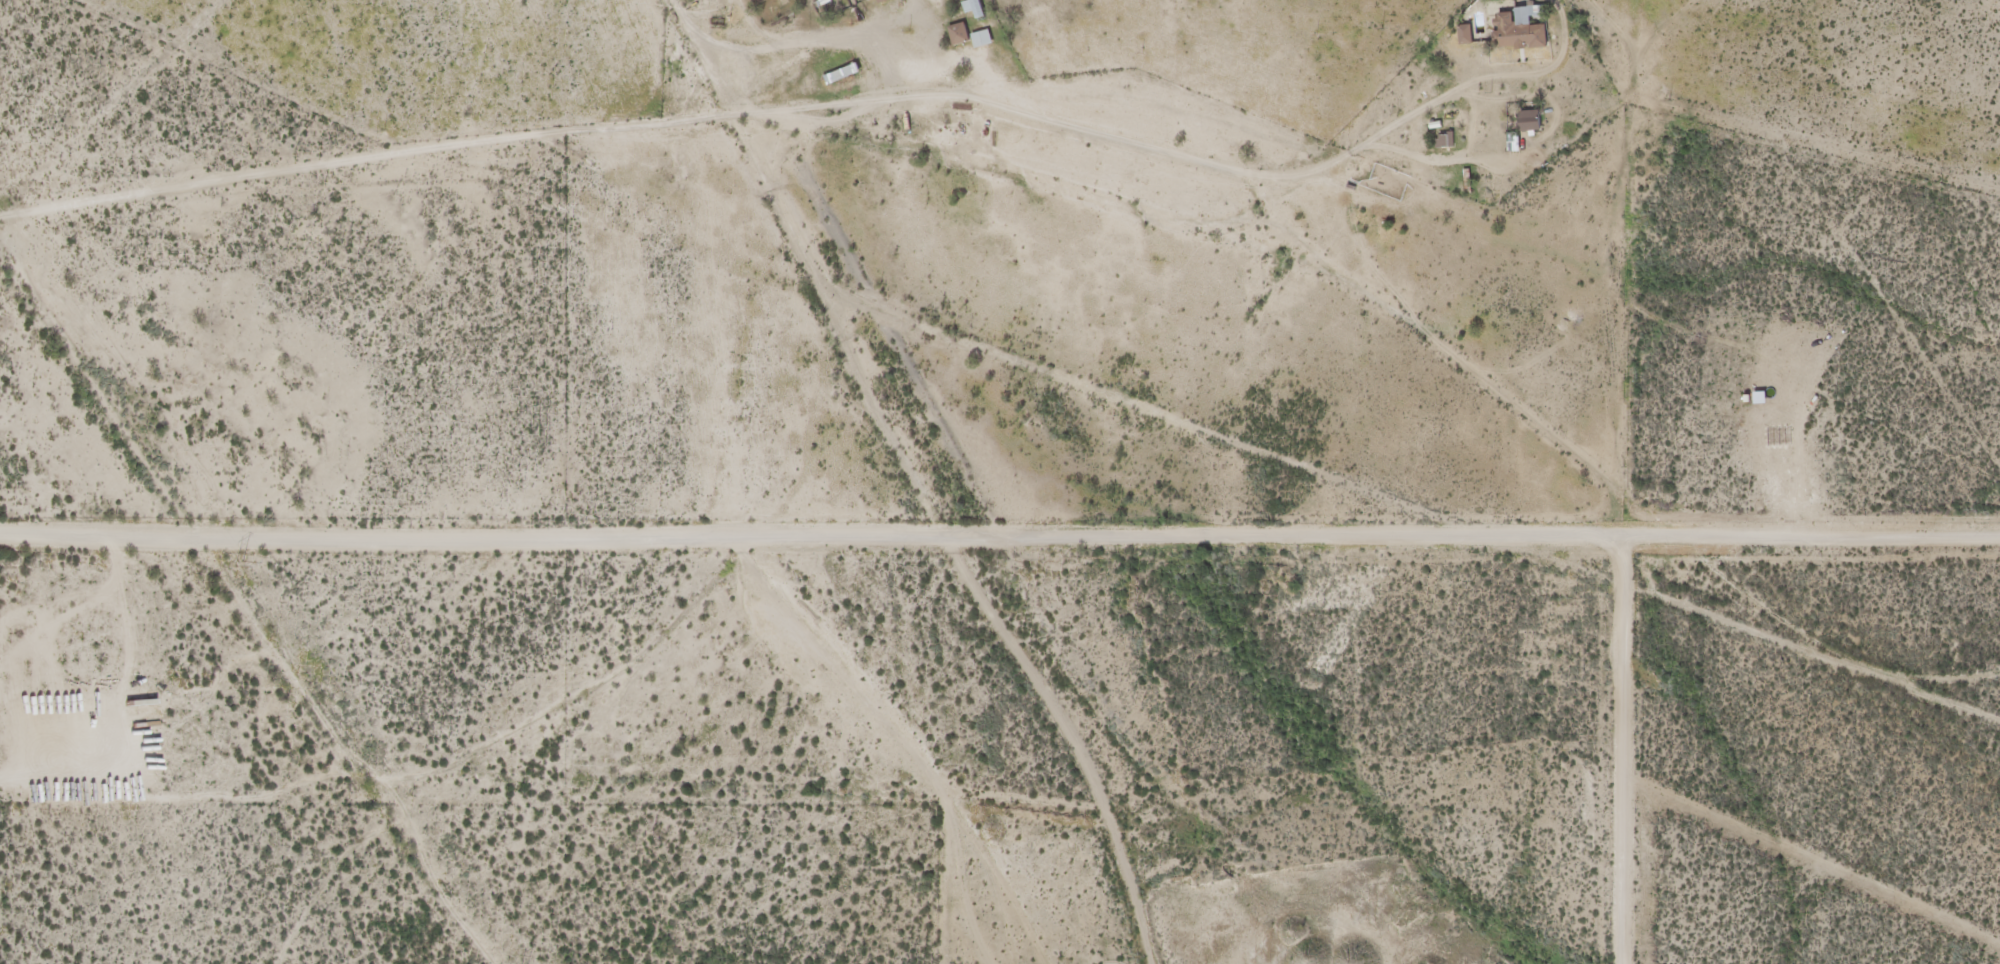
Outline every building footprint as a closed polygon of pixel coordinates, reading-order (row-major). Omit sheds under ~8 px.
[(838,0),(809,0),(811,15),(839,11),(838,0)] [(974,0),(962,0),(962,4),(957,4),(957,15),(969,15),(969,19),(974,19),(974,0)] [(1541,49),(1540,26),(1539,26),(1539,10),(1489,10),(1490,50),(1541,49)] [(948,49),(963,45),(958,25),(942,29),(948,49)] [(982,48),(982,34),(966,34),(966,48),(982,48)] [(817,79),(821,89),(853,74),(849,65),(817,79)] [(1534,132),(1534,112),(1514,113),(1514,133),(1534,132)] [(1513,154),(1513,135),(1502,135),(1502,154),(1513,154)]
